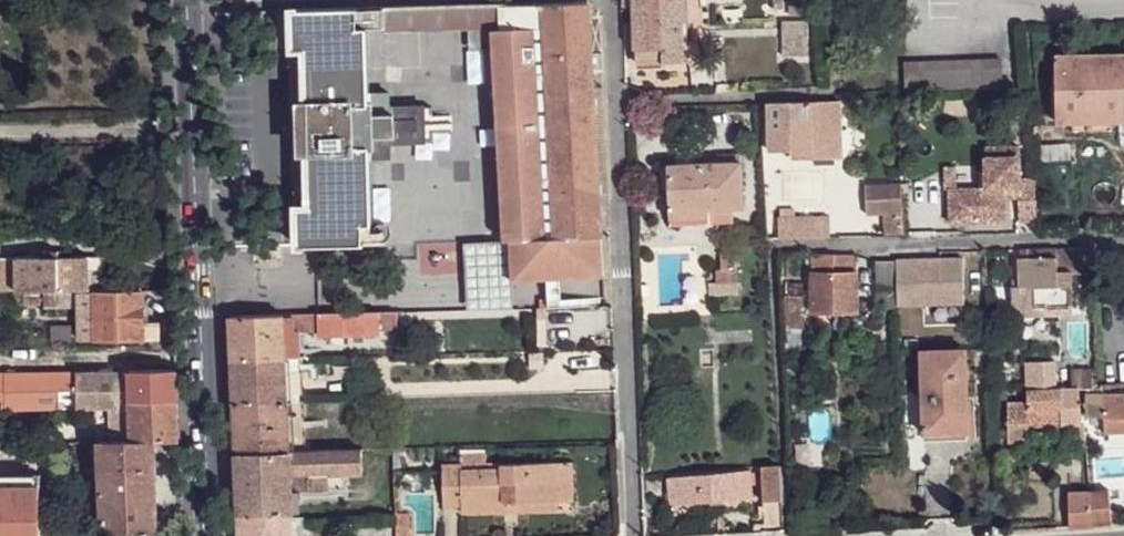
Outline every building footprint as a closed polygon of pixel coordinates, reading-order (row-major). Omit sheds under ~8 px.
[(636,64),(684,61),(683,41),(682,21),(681,0),(624,0),(624,7),(635,7),(636,64)] [(786,15),(814,14),(814,0),(785,0),(786,15)] [(492,47),(503,240),(509,240),(601,235),(589,2),(540,3),(476,5),(477,26),(491,25),(491,29),(492,47)] [(477,26),(476,5),(384,7),(385,32),(467,30),(491,29),(491,25),(477,26)] [(296,206),(297,246),(316,245),(363,244),(362,224),(371,223),(370,159),(392,158),(392,144),(427,143),(427,141),(434,141),(433,106),(426,106),(425,104),(390,105),(390,92),(368,92),(367,27),(358,27),(357,7),(291,9),(292,49),(304,48),(306,104),(299,104),(301,151),(307,151),(308,206),(296,206)] [(783,21),(783,56),(808,55),(807,21),(783,21)] [(467,48),(492,47),(491,29),(467,30),(467,48)] [(1056,122),(1071,121),(1112,120),(1119,120),(1123,120),(1123,55),(1055,56),(1056,122)] [(904,61),(905,90),(1003,86),(1002,57),(904,61)] [(768,104),(769,150),(791,149),(798,149),(797,158),(841,157),(840,101),(820,101),(768,104)] [(1071,121),(1072,132),(1112,131),(1112,120),(1071,121)] [(1032,220),(1031,179),(1017,179),(1016,147),(982,147),(984,187),(980,187),(946,188),(947,220),(1003,221),(1002,197),(1002,186),(1016,186),(1016,197),(1016,220),(1032,220)] [(668,165),(670,209),(708,208),(744,207),(742,162),(741,151),(717,152),(717,163),(668,165)] [(901,184),(865,185),(866,215),(883,214),(884,235),(903,235),(901,184)] [(1016,186),(1002,186),(1002,197),(1016,197),(1016,186)] [(670,209),(671,220),(709,218),(708,208),(670,209)] [(779,217),(780,238),(829,237),(829,227),(829,216),(794,217),(794,209),(779,209),(779,217)] [(509,240),(511,281),(603,276),(601,235),(509,240)] [(464,241),(467,309),(514,308),(511,281),(509,240),(503,240),(464,241)] [(1011,287),(1013,308),(1045,308),(1072,308),(1072,273),(1092,273),(1092,247),(1056,248),(1021,249),(1021,258),(1018,258),(1018,272),(1019,287),(1011,287)] [(720,252),(721,270),(737,270),(735,252),(720,252)] [(812,274),(813,310),(856,310),(856,274),(852,274),(852,254),(812,254),(812,274)] [(16,258),(17,291),(45,291),(77,291),(91,291),(90,258),(58,257),(57,263),(48,263),(48,258),(16,258)] [(919,260),(897,260),(897,262),(897,300),(898,305),(920,304),(942,304),(964,304),(963,259),(940,260),(919,260)] [(878,301),(897,300),(897,262),(877,262),(878,301)] [(716,270),(716,283),(738,282),(737,270),(721,270),(716,270)] [(45,291),(46,307),(78,306),(77,291),(45,291)] [(77,291),(79,341),(143,340),(143,322),(143,291),(91,291),(77,291)] [(784,295),(785,328),(804,328),(803,295),(784,295)] [(1013,308),(1012,318),(1045,317),(1045,308),(1013,308)] [(296,314),(297,330),(303,330),(317,330),(318,335),(380,333),(380,329),(397,329),(397,311),(379,312),(317,314),(296,314)] [(297,330),(296,314),(230,316),(232,362),(298,357),(297,330)] [(143,322),(143,340),(160,339),(160,322),(143,322)] [(921,350),(923,433),(969,432),(966,349),(921,350)] [(232,362),(234,403),(287,401),(303,400),(301,357),(298,357),(232,362)] [(1027,376),(1027,389),(1054,388),(1054,361),(1033,361),(1033,375),(1027,376)] [(129,394),(130,442),(155,442),(180,442),(176,370),(130,371),(130,373),(97,373),(98,395),(110,394),(129,394)] [(26,400),(26,373),(0,373),(0,400),(26,400)] [(56,399),(56,396),(98,395),(97,373),(55,373),(26,373),(26,400),(56,399)] [(1088,416),(1106,416),(1106,434),(1123,433),(1123,384),(1096,386),(1087,386),(1088,416)] [(1009,402),(1009,440),(1029,440),(1029,424),(1082,425),(1078,386),(1054,388),(1027,389),(1027,402),(1009,402)] [(110,394),(111,443),(130,442),(129,394),(110,394)] [(234,403),(236,454),(289,451),(287,401),(234,403)] [(98,443),(102,534),(158,534),(155,442),(130,442),(111,443),(98,443)] [(289,451),(291,490),(309,490),(308,476),(328,475),(329,490),(347,490),(347,474),(364,474),(362,449),(319,450),(289,451)] [(236,454),(239,515),(293,513),(291,490),(289,451),(236,454)] [(463,463),(463,468),(475,467),(474,452),(462,453),(463,463)] [(442,464),(444,506),(461,505),(461,513),(519,511),(518,501),(557,500),(556,465),(475,467),(463,468),(463,463),(442,464)] [(573,464),(556,465),(557,500),(575,500),(573,464)] [(761,467),(765,531),(784,530),(779,465),(761,467)] [(668,479),(670,503),(752,496),(749,472),(668,479)] [(308,476),(309,490),(329,490),(328,475),(308,476)] [(56,521),(39,521),(39,485),(0,485),(0,535),(57,535),(56,521)] [(1069,491),(1070,528),(1092,526),(1090,494),(1090,491),(1069,491)] [(1090,494),(1092,526),(1113,524),(1109,493),(1090,494)] [(518,501),(519,511),(558,509),(557,500),(518,501)] [(238,535),(294,535),(293,513),(239,515),(238,515),(238,535)] [(396,513),(396,531),(409,531),(409,513),(396,513)]
